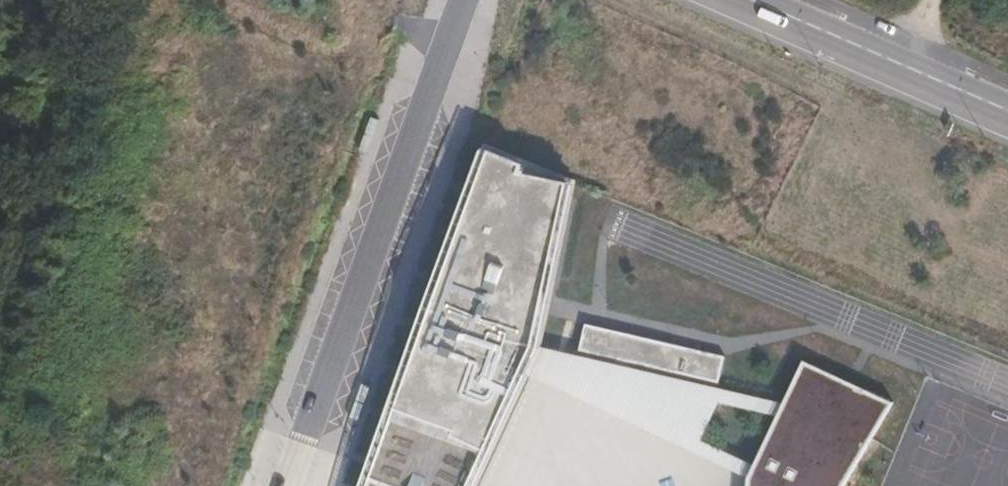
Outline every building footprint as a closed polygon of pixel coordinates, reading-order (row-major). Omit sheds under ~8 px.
[(365,485),(469,485),(520,376),(488,361),(497,342),(533,349),(566,185),(486,153),(365,485)] [(582,328),(576,354),(716,386),(722,360),(582,328)] [(497,342),(488,361),(747,481),(752,468),(699,443),(715,405),(774,419),(780,406),(533,349),(497,342)] [(800,363),(780,406),(774,419),(752,468),(747,481),(746,485),(843,485),(890,405),(800,363)]
